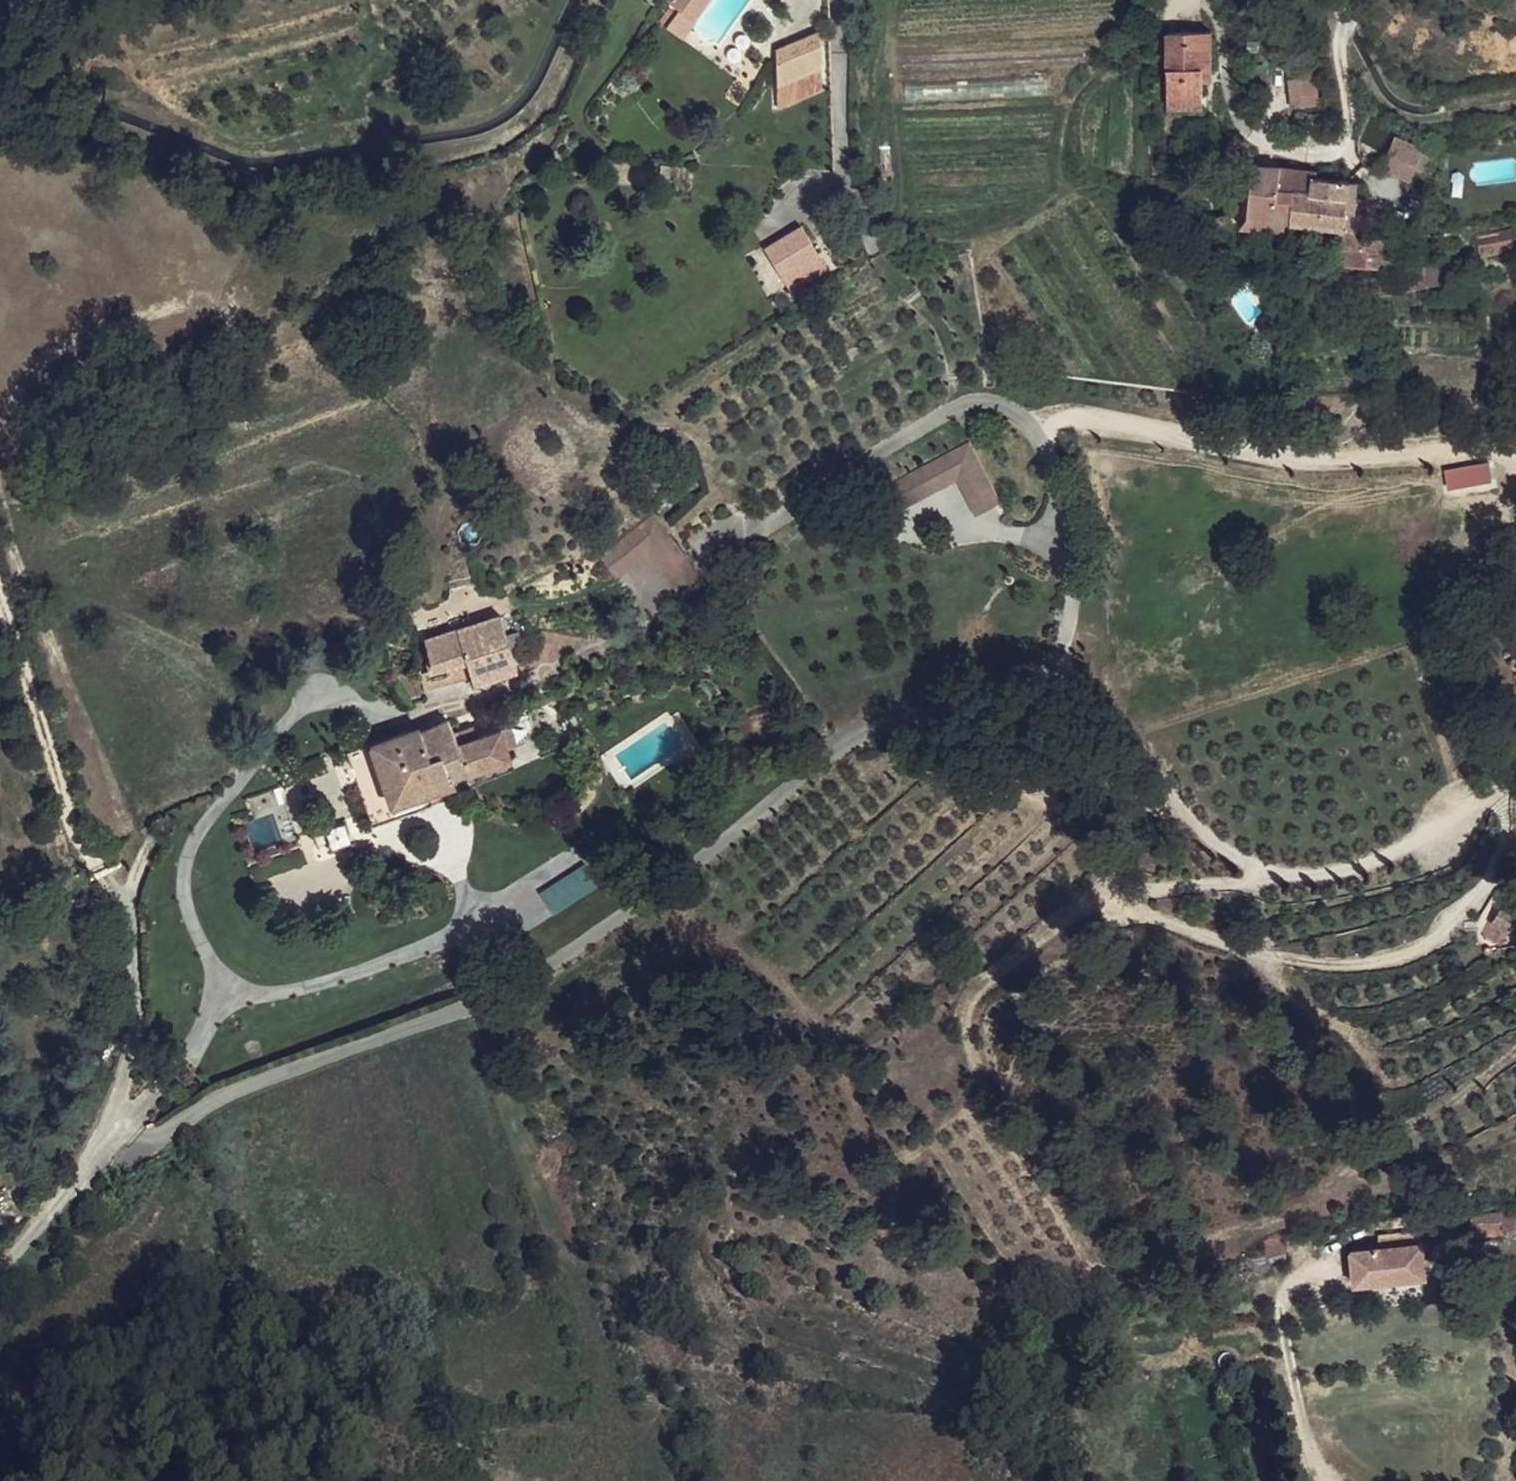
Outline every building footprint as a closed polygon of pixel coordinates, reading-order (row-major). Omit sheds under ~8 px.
[(668,3),(673,7),(669,12),(676,17),(680,12),(685,15),(696,0),(670,0),(668,3)] [(777,49),(778,84),(821,65),(819,30),(777,49)] [(1169,33),(1169,97),(1203,98),(1203,81),(1203,69),(1210,68),(1211,33),(1169,33)] [(1316,75),(1286,77),(1288,109),(1318,107),(1316,75)] [(1203,98),(1169,97),(1169,109),(1203,109),(1203,98)] [(1397,135),(1383,167),(1411,180),(1416,167),(1425,148),(1397,135)] [(1436,153),(1425,148),(1416,167),(1427,173),(1436,153)] [(1254,165),(1249,216),(1286,219),(1292,220),(1295,188),(1298,169),(1254,165)] [(1314,170),(1298,169),(1295,188),(1311,190),(1313,177),(1314,170)] [(1295,188),(1292,220),(1292,222),(1346,229),(1349,181),(1313,177),(1311,190),(1295,188)] [(1358,182),(1349,181),(1346,229),(1355,229),(1358,182)] [(1286,219),(1249,216),(1248,226),(1285,229),(1286,219)] [(1346,229),(1292,222),(1291,224),(1291,227),(1346,234),(1346,229)] [(789,293),(827,271),(800,225),(762,247),(789,293)] [(1465,259),(1515,247),(1515,232),(1515,229),(1461,242),(1465,259)] [(1364,236),(1346,234),(1346,247),(1364,249),(1364,236)] [(1364,236),(1364,249),(1346,247),(1345,265),(1399,267),(1400,240),(1364,236)] [(1364,280),(1368,296),(1462,277),(1459,260),(1364,280)] [(1335,272),(1334,291),(1368,296),(1364,280),(1362,274),(1335,272)] [(957,484),(973,518),(1000,505),(971,443),(883,483),(896,512),(957,484)] [(1448,491),(1493,484),(1490,462),(1444,469),(1448,491)] [(654,516),(601,557),(617,578),(649,553),(685,599),(706,582),(654,516)] [(426,638),(432,669),(466,661),(471,674),(473,680),(516,665),(501,616),(456,631),(426,638)] [(432,669),(420,672),(425,686),(471,674),(466,661),(432,669)] [(420,729),(440,787),(455,782),(454,777),(513,757),(509,746),(522,742),(526,738),(530,734),(532,729),(532,724),(531,719),(530,718),(478,736),(472,724),(453,732),(447,717),(420,729)] [(353,752),(377,824),(430,806),(425,793),(440,787),(420,729),(419,726),(371,743),(370,746),(353,752)] [(1501,1224),(1515,1222),(1515,1208),(1499,1210),(1501,1224)] [(1499,1210),(1470,1213),(1473,1233),(1501,1229),(1501,1224),(1499,1210)] [(1361,1256),(1362,1281),(1397,1280),(1427,1277),(1426,1273),(1424,1245),(1422,1228),(1393,1231),(1394,1254),(1361,1256)] [(1424,1245),(1426,1273),(1441,1272),(1439,1243),(1424,1245)]
